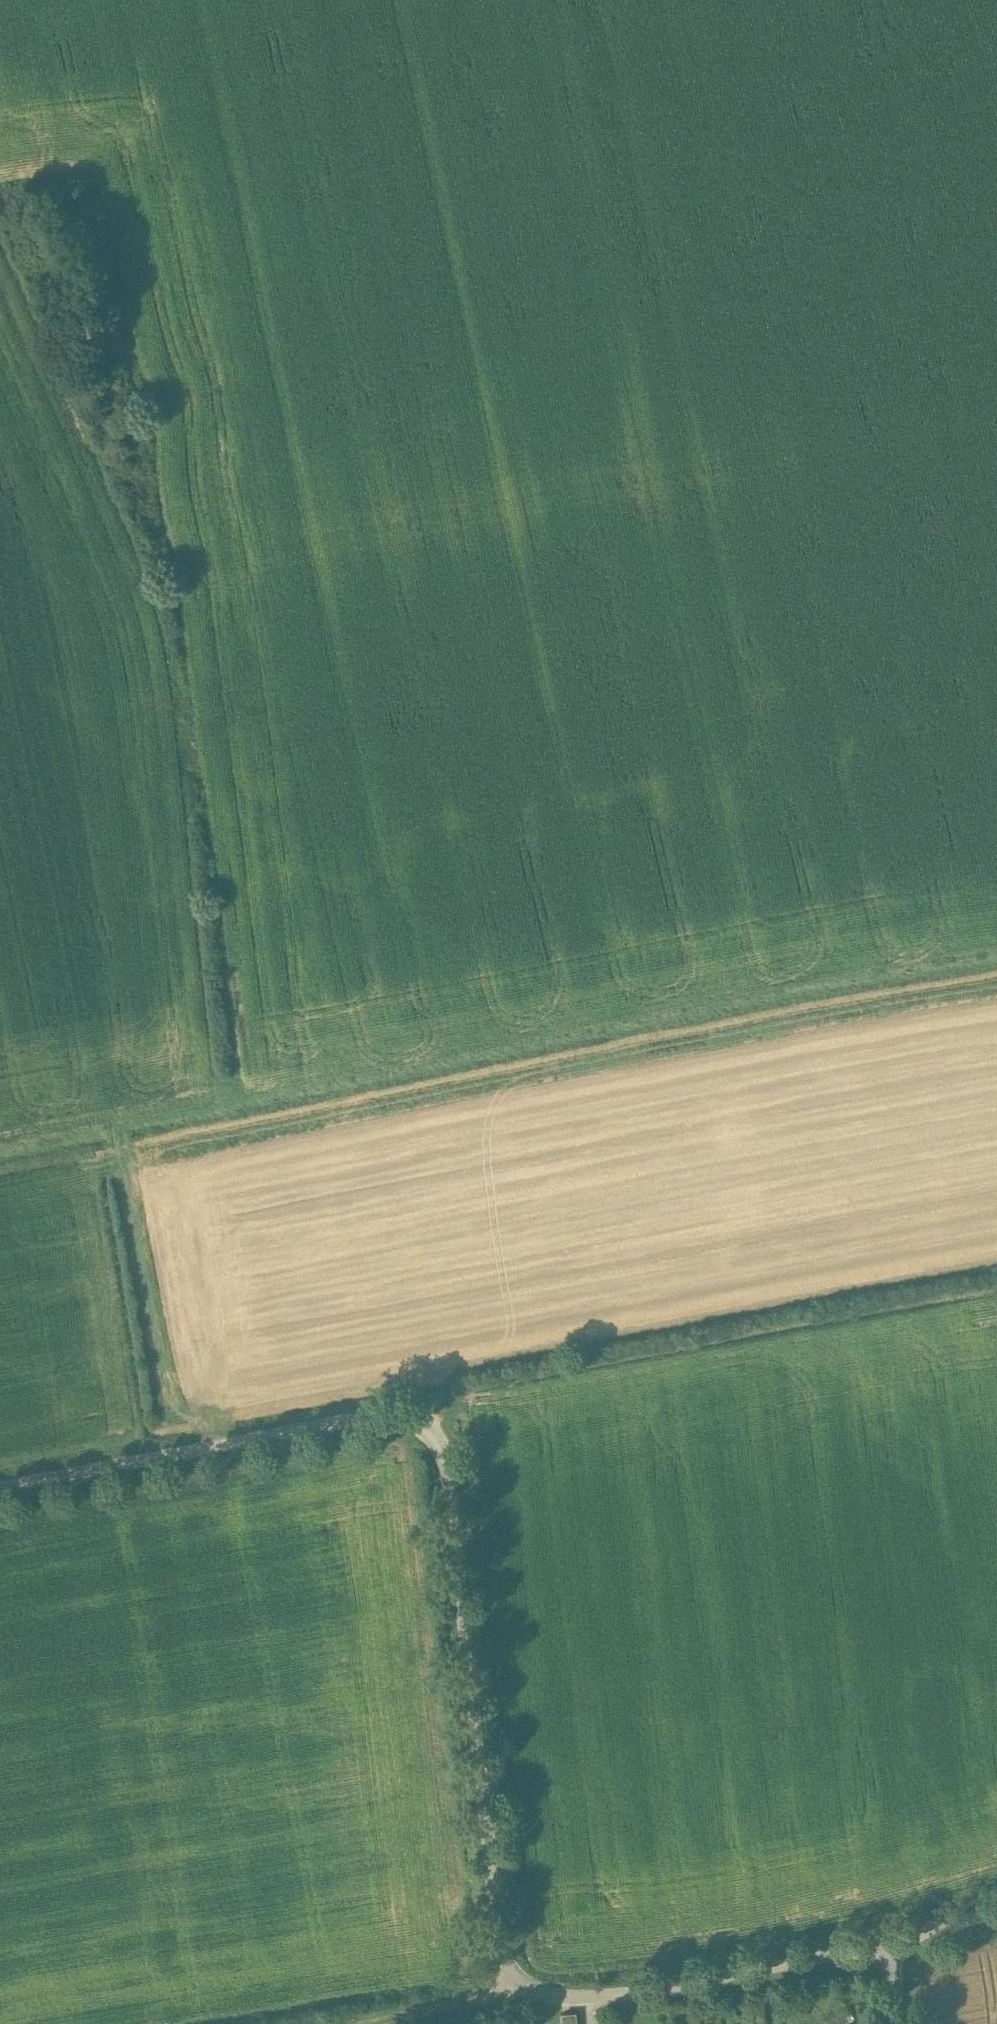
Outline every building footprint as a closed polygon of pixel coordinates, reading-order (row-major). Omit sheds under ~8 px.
[(561,2013),(562,2023),(577,2023),(576,2012),(561,2013)]
